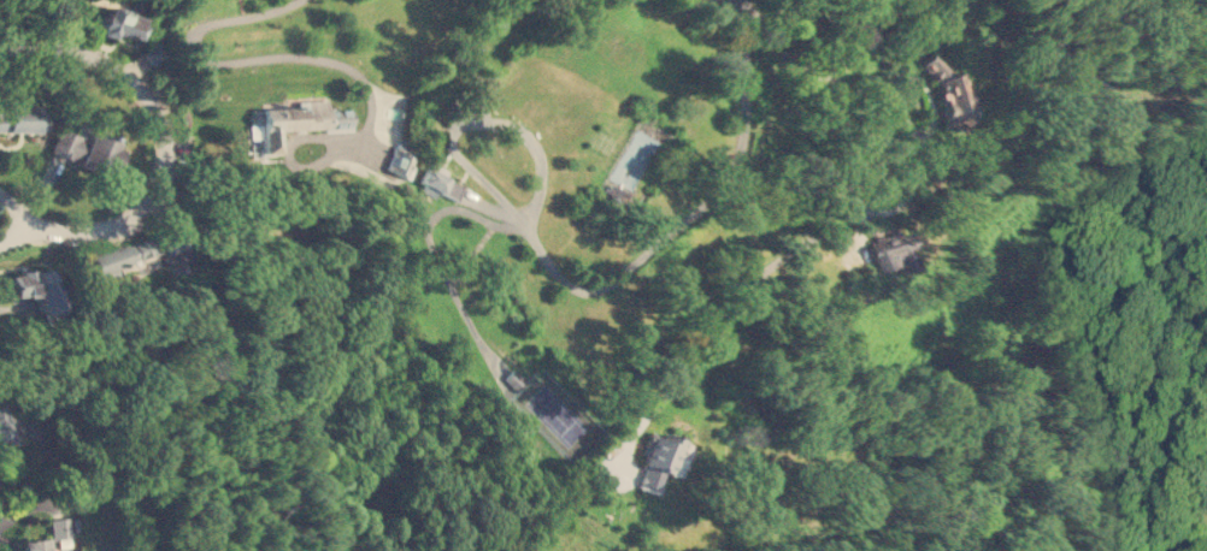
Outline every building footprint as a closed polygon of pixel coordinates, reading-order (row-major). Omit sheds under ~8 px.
[(114,37),(114,32),(140,38),(146,16),(105,6),(99,34),(114,37)] [(252,106),(252,123),(248,123),(249,138),(261,137),(261,153),(278,153),(277,130),(349,128),(348,108),(326,108),(326,103),(252,106)] [(37,131),(39,107),(4,106),(4,111),(0,111),(0,130),(37,131)] [(49,150),(112,173),(123,146),(60,123),(49,150)] [(435,190),(455,200),(461,184),(425,168),(417,190),(432,197),(435,190)] [(629,192),(608,182),(599,200),(620,211),(629,192)] [(189,268),(175,233),(145,245),(148,255),(155,251),(166,278),(189,268)] [(95,276),(130,262),(123,243),(88,255),(95,276)] [(875,245),(876,267),(897,265),(899,271),(909,269),(906,243),(875,245)] [(37,312),(54,309),(48,267),(6,273),(10,297),(34,294),(37,312)] [(13,445),(8,404),(0,406),(0,447),(13,445)] [(695,443),(653,431),(637,481),(655,486),(660,470),(682,476),(685,463),(689,464),(695,443)] [(54,546),(75,545),(73,517),(52,517),(54,546)] [(51,537),(22,539),(23,550),(52,550),(51,537)]
